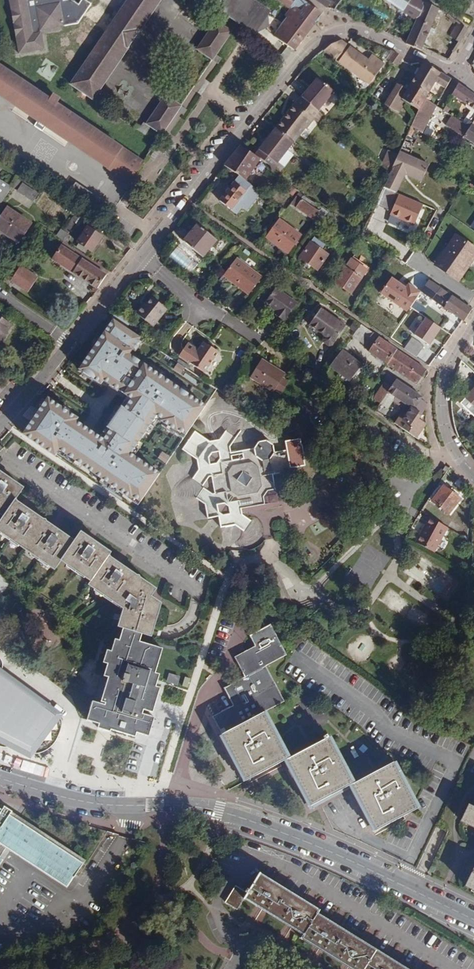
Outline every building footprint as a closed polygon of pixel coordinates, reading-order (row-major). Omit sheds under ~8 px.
[(107,30),(110,26),(107,24),(111,18),(86,0),(82,0),(79,4),(73,1),(73,0),(9,0),(19,54),(45,49),(42,31),(78,24),(84,15),(107,30)] [(93,100),(128,50),(126,49),(138,31),(139,32),(161,0),(128,0),(110,26),(107,30),(69,84),(93,100)] [(254,34),(269,27),(268,14),(270,11),(255,0),(226,0),(219,11),(226,16),(254,34)] [(303,38),(322,13),(303,0),(277,0),(292,10),(283,23),(303,38)] [(424,2),(419,0),(385,0),(415,22),(424,2)] [(421,50),(439,9),(424,2),(415,22),(407,42),(406,44),(421,50)] [(226,16),(219,11),(214,19),(216,21),(221,24),(226,16)] [(221,24),(216,21),(196,49),(212,60),(216,54),(232,31),(221,24)] [(294,50),(303,38),(283,23),(274,35),(294,50)] [(459,43),(468,29),(461,24),(453,38),(459,43)] [(338,63),(369,85),(384,64),(373,55),(369,60),(350,47),(338,63)] [(430,52),(439,57),(442,51),(433,47),(430,52)] [(394,53),(389,62),(397,67),(402,59),(398,55),(394,53)] [(216,54),(212,60),(218,64),(222,59),(216,54)] [(423,64),(422,66),(412,83),(429,93),(435,82),(446,89),(451,79),(423,64)] [(100,163),(113,143),(0,66),(0,95),(100,163)] [(308,91),(302,98),(317,111),(318,111),(334,93),(318,79),(312,85),(313,87),(309,91),(308,91)] [(429,93),(412,83),(408,90),(402,100),(406,102),(419,111),(411,127),(415,129),(421,132),(435,105),(425,99),(429,93)] [(402,100),(408,90),(397,84),(384,104),(399,113),(406,102),(402,100)] [(459,84),(452,97),(467,106),(458,120),(470,128),(473,122),(473,95),(459,84)] [(145,124),(150,127),(161,135),(177,111),(181,106),(165,95),(145,124)] [(317,111),(302,98),(295,106),(294,105),(276,129),(293,142),(317,111)] [(181,106),(177,111),(183,116),(187,110),(181,106)] [(438,107),(425,133),(435,138),(442,123),(447,125),(452,114),(438,107)] [(470,128),(458,120),(453,117),(445,128),(463,139),(464,138),(470,128)] [(470,128),(464,138),(473,145),(473,122),(470,128)] [(133,128),(145,135),(150,127),(145,124),(143,123),(140,127),(135,124),(133,128)] [(294,143),(293,142),(276,129),(266,142),(268,143),(264,149),(262,147),(256,156),(259,159),(270,166),(272,172),(294,143)] [(411,137),(407,135),(398,155),(390,173),(388,177),(393,180),(396,172),(421,183),(433,157),(414,148),(417,140),(411,137)] [(113,143),(100,163),(121,177),(134,157),(113,143)] [(250,152),(242,146),(224,167),(239,177),(244,181),(256,163),(247,157),(250,152)] [(388,151),(381,166),(390,173),(398,155),(388,151)] [(256,156),(250,152),(247,157),(256,163),(259,159),(256,156)] [(134,157),(121,177),(129,182),(142,162),(134,157)] [(244,181),(239,177),(219,201),(237,215),(243,209),(247,211),(261,194),(244,181)] [(402,183),(393,180),(388,177),(375,205),(389,211),(402,183)] [(12,188),(0,180),(0,205),(12,188)] [(33,202),(38,195),(22,184),(17,191),(33,202)] [(424,205),(399,194),(391,214),(415,225),(424,205)] [(295,208),(319,224),(322,220),(328,212),(304,196),(295,208)] [(31,224),(7,208),(0,218),(0,231),(18,243),(31,224)] [(328,212),(322,220),(332,228),(338,219),(328,212)] [(71,238),(84,218),(76,213),(63,232),(71,238)] [(279,219),(266,238),(288,254),(301,236),(279,219)] [(183,241),(203,258),(217,242),(197,225),(183,241)] [(337,236),(342,240),(350,230),(345,226),(337,236)] [(91,253),(102,237),(87,227),(77,244),(91,253)] [(67,243),(71,238),(63,232),(60,230),(56,235),(64,241),(67,243)] [(458,281),(473,257),(473,249),(456,237),(436,266),(458,281)] [(322,250),(325,245),(314,238),(300,258),(318,271),(329,255),(322,250)] [(96,289),(108,271),(67,243),(64,241),(51,260),(96,289)] [(262,278),(237,259),(223,276),(248,295),(262,278)] [(26,293),(37,278),(20,267),(10,282),(26,293)] [(336,283),(351,294),(361,279),(346,269),(336,283)] [(408,288),(391,277),(380,293),(410,313),(423,294),(410,285),(408,288)] [(472,309),(430,281),(421,292),(433,300),(433,301),(464,322),(472,309)] [(297,303),(277,288),(265,303),(275,312),(274,313),(284,321),(297,303)] [(168,309),(152,296),(144,306),(143,305),(137,313),(154,327),(168,309)] [(346,326),(321,309),(309,325),(326,336),(324,339),(324,342),(329,346),(333,345),(335,343),(346,326)] [(10,325),(0,318),(0,340),(10,325)] [(145,340),(114,318),(78,369),(106,388),(109,384),(131,399),(105,437),(49,399),(22,438),(56,461),(61,454),(138,507),(161,474),(135,455),(160,419),(176,429),(197,399),(134,356),(145,340)] [(444,330),(427,319),(416,335),(432,346),(444,330)] [(397,350),(361,325),(353,337),(371,349),(368,352),(387,365),(397,350)] [(413,338),(405,349),(417,358),(425,346),(413,338)] [(219,352),(205,342),(198,353),(187,345),(180,356),(205,373),(219,352)] [(363,365),(343,350),(329,367),(349,382),(363,365)] [(426,370),(397,350),(387,365),(416,385),(426,370)] [(276,390),(282,379),(285,374),(262,359),(250,378),(274,393),(276,390)] [(282,394),(289,383),(282,379),(276,390),(282,394)] [(423,397),(397,379),(393,386),(380,404),(389,409),(394,401),(404,409),(408,411),(410,408),(414,411),(422,399),(423,397)] [(380,404),(393,386),(385,381),(373,399),(380,404)] [(466,398),(473,406),(473,389),(466,398)] [(426,402),(422,399),(414,411),(410,408),(408,411),(398,426),(420,441),(424,435),(422,432),(427,424),(420,419),(426,409),(426,402)] [(398,426),(408,411),(404,409),(394,424),(398,426)] [(195,432),(183,449),(198,460),(199,469),(210,477),(212,477),(216,494),(212,495),(206,504),(209,519),(220,517),(222,528),(236,525),(243,516),(242,509),(265,505),(264,497),(268,492),(276,490),(273,475),(291,472),(288,451),(275,453),(274,446),(267,441),(259,442),(255,449),(232,453),(231,447),(220,440),(209,442),(195,432)] [(118,627),(124,629),(143,635),(153,637),(163,603),(153,597),(158,589),(110,557),(112,553),(81,531),(76,541),(17,500),(25,488),(0,470),(0,515),(3,517),(0,522),(0,533),(55,571),(62,562),(91,582),(89,585),(123,609),(118,627)] [(432,502),(449,514),(461,499),(443,486),(432,502)] [(429,518),(416,543),(434,554),(448,528),(429,518)] [(247,781),(287,760),(289,759),(264,713),(285,702),(267,666),(287,655),(271,625),(250,635),(256,646),(235,657),(245,677),(225,688),(234,706),(213,716),(247,781)] [(143,635),(124,629),(120,641),(115,639),(112,652),(108,650),(104,663),(108,664),(105,677),(109,678),(101,704),(93,702),(87,721),(99,724),(98,729),(111,732),(112,730),(136,737),(138,733),(149,737),(155,718),(144,714),(144,711),(153,713),(155,707),(161,688),(157,686),(160,675),(156,673),(163,649),(141,642),(143,635)] [(6,749),(12,748),(15,746),(18,741),(22,743),(22,747),(22,749),(24,751),(30,754),(37,755),(44,754),(52,750),(59,741),(62,736),(64,729),(64,721),(61,716),(3,674),(5,670),(5,667),(4,660),(0,657),(0,748),(6,749)] [(289,759),(287,760),(311,806),(352,784),(353,784),(329,738),(289,759)] [(353,784),(352,784),(377,831),(418,809),(394,763),(353,784)] [(469,805),(460,822),(473,829),(473,807),(469,805)] [(64,891),(72,881),(82,868),(9,818),(11,815),(3,809),(0,813),(0,812),(0,847),(64,891)] [(465,886),(472,890),(473,892),(473,867),(465,886)] [(248,893),(236,886),(225,903),(238,910),(245,899),(263,910),(292,928),(304,936),(302,939),(323,952),(349,968),(407,968),(318,913),(320,910),(260,873),(248,893)]
